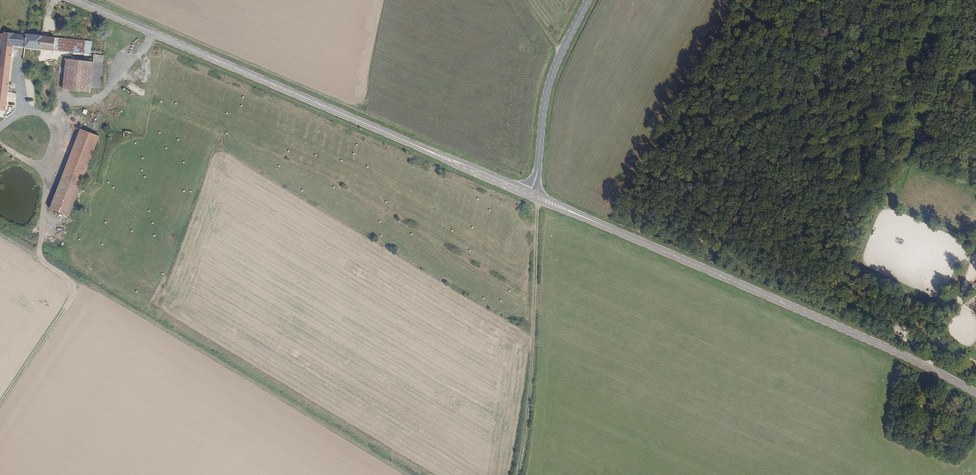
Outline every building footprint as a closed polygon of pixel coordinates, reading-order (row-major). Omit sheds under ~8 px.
[(28,35),(0,32),(0,111),(1,111),(8,47),(26,48),(28,35)] [(93,52),(94,42),(43,37),(28,35),(26,48),(93,55),(93,52)] [(97,89),(101,53),(93,52),(93,55),(92,63),(89,88),(97,89)] [(89,88),(92,63),(65,60),(61,91),(88,94),(89,88)] [(126,128),(138,130),(139,122),(128,120),(126,128)] [(82,187),(102,138),(95,135),(82,130),(73,152),(49,210),(69,218),(82,187)]
